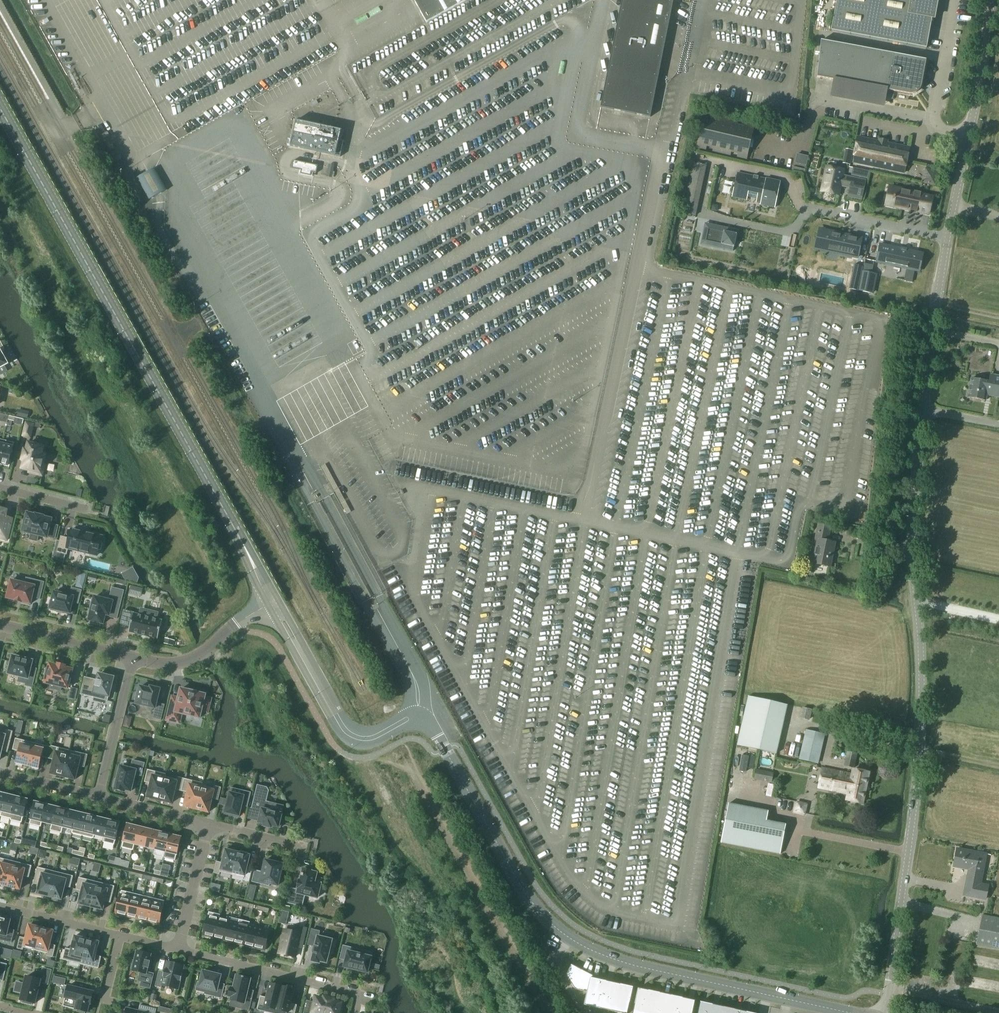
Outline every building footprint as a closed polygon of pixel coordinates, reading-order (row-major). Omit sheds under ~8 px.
[(468,0),(414,0),(426,23),(468,0)] [(602,108),(651,117),(675,0),(624,0),(602,108)] [(932,19),(934,19),(938,0),(837,0),(831,31),(927,49),(932,19)] [(842,97),(874,103),(877,89),(909,95),(910,95),(912,95),(914,95),(915,94),(917,93),(918,92),(919,92),(920,91),(920,90),(921,89),(921,88),(922,87),(922,86),(927,61),(926,61),(821,41),(817,78),(844,83),(842,97)] [(755,126),(746,124),(744,130),(737,128),(738,123),(721,118),(720,124),(712,123),(714,117),(705,115),(697,148),(706,150),(707,144),(715,146),(713,152),(730,156),(732,150),(739,152),(738,158),(747,160),(755,126)] [(296,121),(291,146),(341,157),(344,141),(339,140),(341,131),(296,121)] [(858,138),(853,163),(854,163),(903,173),(904,174),(909,148),(908,148),(859,138),(858,138)] [(294,162),(292,169),(302,171),(301,174),(310,176),(311,173),(315,174),(317,167),(294,162)] [(694,164),(683,213),(696,216),(707,166),(694,164)] [(329,165),(326,177),(332,179),(332,177),(334,177),(335,173),(333,172),(335,166),(329,165)] [(848,197),(862,200),(866,181),(852,178),(842,176),(843,171),(827,167),(822,192),(838,195),(840,186),(850,188),(848,197)] [(867,179),(869,172),(854,168),(852,175),(867,179)] [(149,201),(167,190),(154,169),(137,179),(149,201)] [(935,187),(939,173),(925,170),(921,184),(935,187)] [(738,174),(733,197),(762,204),(761,206),(774,209),(780,183),(767,180),(767,181),(738,174)] [(895,188),(892,205),(929,213),(933,196),(895,188)] [(705,224),(700,245),(728,251),(730,238),(724,237),(726,228),(705,224)] [(826,231),(822,250),(860,257),(864,239),(826,231)] [(880,245),(876,262),(886,264),(886,263),(907,267),(906,269),(916,271),(919,272),(923,254),(920,254),(907,251),(907,249),(906,249),(906,251),(904,250),(902,250),(902,248),(901,248),(901,249),(880,245)] [(862,272),(863,267),(854,265),(849,289),(858,291),(862,272)] [(872,274),(862,272),(858,291),(871,293),(873,287),(871,287),(872,280),(874,281),(875,274),(872,274)] [(990,375),(989,382),(971,379),(968,398),(985,401),(986,396),(998,398),(998,377),(990,375)] [(31,439),(35,424),(25,422),(21,437),(31,439)] [(0,455),(0,464),(4,465),(3,466),(9,467),(11,461),(10,461),(14,443),(3,441),(0,455)] [(42,452),(21,447),(18,459),(25,461),(23,467),(29,468),(29,470),(36,472),(37,470),(38,470),(42,452)] [(7,541),(12,519),(6,517),(7,511),(0,509),(0,539),(7,541)] [(35,516),(27,514),(23,532),(31,534),(30,540),(37,542),(38,536),(47,538),(47,537),(54,539),(58,527),(50,525),(51,520),(43,518),(44,517),(35,515),(35,516)] [(817,541),(813,564),(830,567),(834,543),(827,541),(830,527),(818,525),(815,540),(817,541)] [(68,548),(90,554),(91,549),(99,551),(101,550),(103,544),(102,542),(100,542),(101,537),(71,530),(69,540),(61,538),(58,552),(66,554),(68,548)] [(132,568),(121,574),(125,582),(137,584),(139,579),(137,576),(132,568)] [(79,572),(77,580),(84,582),(86,574),(79,572)] [(12,581),(11,581),(11,582),(7,598),(7,599),(8,599),(15,600),(15,601),(22,602),(29,604),(30,604),(31,603),(32,597),(40,599),(44,583),(26,579),(25,584),(12,581)] [(131,586),(129,594),(134,595),(135,592),(141,594),(142,589),(131,586)] [(92,600),(90,607),(92,608),(89,621),(91,621),(90,624),(100,626),(101,624),(103,624),(105,615),(110,616),(110,617),(117,619),(124,591),(112,588),(109,601),(95,597),(94,600),(92,600)] [(50,608),(50,609),(70,614),(72,602),(78,604),(81,591),(72,589),(70,596),(54,592),(52,601),(50,601),(48,608),(50,608)] [(124,611),(120,624),(130,627),(129,632),(158,640),(162,621),(157,619),(158,613),(149,611),(148,617),(134,614),(134,613),(124,611)] [(32,687),(36,670),(31,668),(32,661),(26,660),(26,659),(19,657),(19,658),(13,657),(8,674),(19,677),(18,682),(26,684),(26,686),(32,687)] [(65,666),(58,664),(57,667),(50,665),(49,669),(47,669),(44,678),(46,679),(45,683),(52,685),(51,689),(60,691),(61,687),(68,689),(72,670),(65,669),(65,666)] [(105,676),(99,675),(97,681),(85,677),(80,695),(108,701),(113,678),(112,678),(113,676),(105,674),(105,676)] [(161,721),(165,705),(157,703),(160,690),(150,687),(150,689),(140,687),(138,693),(136,693),(135,700),(137,701),(136,704),(155,709),(152,718),(161,721)] [(79,690),(71,689),(69,698),(76,700),(79,690)] [(172,697),(166,721),(180,724),(182,714),(200,719),(201,712),(208,714),(211,699),(205,697),(205,695),(197,693),(189,691),(181,689),(178,698),(172,697)] [(737,745),(776,754),(787,705),(748,697),(737,745)] [(804,707),(801,716),(808,718),(811,709),(804,707)] [(806,729),(799,758),(817,762),(824,733),(806,729)] [(4,736),(0,735),(0,757),(2,748),(9,749),(13,732),(6,730),(4,736)] [(32,746),(15,742),(13,750),(19,752),(16,763),(27,766),(32,746)] [(58,747),(51,745),(50,751),(48,759),(54,760),(51,774),(63,777),(68,754),(57,751),(58,747)] [(50,751),(32,746),(27,766),(38,769),(41,757),(48,759),(50,751)] [(853,767),(856,753),(853,752),(854,750),(847,748),(843,764),(853,767)] [(80,757),(68,754),(63,777),(75,780),(78,766),(85,768),(88,754),(81,752),(80,757)] [(140,769),(123,764),(117,789),(134,794),(140,769)] [(861,803),(868,772),(853,769),(851,775),(821,768),(817,787),(844,793),(843,798),(846,798),(846,799),(861,803)] [(155,770),(148,769),(144,782),(151,784),(147,798),(159,801),(165,778),(154,775),(155,770)] [(176,781),(165,778),(159,801),(172,804),(175,790),(181,792),(185,778),(178,776),(176,781)] [(192,779),(185,778),(181,792),(187,793),(184,807),(196,810),(202,787),(190,784),(192,779)] [(222,787),(214,785),(213,790),(202,787),(196,810),(208,813),(212,799),(218,801),(222,787)] [(251,794),(232,789),(231,789),(230,793),(229,793),(223,815),(239,819),(243,807),(247,808),(251,794)] [(268,796),(256,793),(252,807),(262,809),(259,821),(264,822),(264,824),(272,826),(272,824),(281,826),(283,817),(281,816),(282,812),(268,809),(270,801),(267,800),(268,796)] [(16,797),(6,795),(1,812),(0,817),(11,819),(16,797)] [(27,800),(16,797),(11,819),(11,821),(22,823),(27,800)] [(46,805),(35,802),(30,824),(40,827),(46,805)] [(803,813),(806,804),(797,802),(795,810),(803,813)] [(780,854),(786,825),(766,821),(768,811),(728,804),(721,843),(780,854)] [(52,825),(56,808),(46,805),(42,822),(52,825)] [(67,810),(56,808),(52,825),(51,831),(61,833),(63,828),(67,810)] [(67,810),(63,828),(73,830),(77,813),(67,810)] [(82,836),(88,814),(83,812),(82,814),(77,813),(73,830),(72,834),(82,836)] [(94,815),(88,814),(82,836),(93,839),(98,818),(93,817),(94,815)] [(109,821),(98,818),(93,839),(94,839),(94,835),(104,838),(103,842),(103,843),(104,838),(109,821)] [(120,823),(109,821),(104,838),(103,843),(114,845),(120,823)] [(138,827),(128,825),(122,848),(133,851),(138,827)] [(149,830),(138,827),(134,845),(145,847),(149,830)] [(155,850),(159,833),(149,830),(145,847),(155,850)] [(170,835),(160,832),(155,850),(154,856),(164,858),(170,835)] [(170,835),(164,858),(175,861),(181,838),(170,835)] [(955,866),(970,868),(967,882),(981,885),(982,878),(986,859),(980,858),(981,853),(957,849),(954,868),(955,868),(955,866)] [(226,850),(222,863),(216,862),(214,874),(219,875),(220,873),(233,876),(233,873),(238,853),(226,850)] [(238,853),(233,873),(244,876),(243,881),(249,882),(252,871),(246,869),(250,856),(238,853)] [(108,863),(114,865),(115,861),(115,858),(109,856),(107,863),(108,863)] [(8,887),(14,862),(0,858),(0,885),(8,887)] [(275,862),(269,860),(268,863),(267,863),(266,867),(264,867),(261,879),(263,879),(262,884),(274,887),(274,886),(280,888),(283,875),(277,874),(279,865),(275,864),(275,862)] [(14,862),(8,887),(20,890),(23,876),(29,878),(32,866),(14,862)] [(37,868),(35,879),(40,881),(37,894),(49,897),(55,872),(37,868)] [(311,871),(303,869),(300,881),(299,881),(297,888),(298,889),(298,890),(290,888),(287,903),(295,905),(297,893),(317,898),(322,880),(315,878),(317,873),(311,872),(311,871)] [(70,888),(73,876),(55,872),(49,897),(61,900),(65,887),(70,888)] [(79,878),(76,889),(82,891),(78,904),(91,907),(97,882),(79,878)] [(97,882),(91,907),(103,910),(106,897),(112,898),(115,887),(97,882)] [(986,900),(989,886),(981,885),(967,882),(964,896),(986,900)] [(211,884),(210,891),(218,893),(220,886),(211,884)] [(132,894),(121,891),(116,914),(127,916),(132,894)] [(143,896),(132,894),(127,916),(137,919),(143,896)] [(153,899),(143,896),(137,919),(148,921),(153,899)] [(164,901),(153,899),(148,921),(159,924),(164,901)] [(220,915),(209,912),(203,935),(214,938),(219,918),(220,915)] [(977,945),(998,949),(998,918),(982,915),(977,945)] [(6,936),(4,941),(11,943),(14,931),(8,930),(10,921),(3,919),(0,918),(0,935),(6,936)] [(224,940),(229,921),(219,918),(214,938),(224,940)] [(240,920),(239,923),(234,942),(244,945),(249,926),(250,922),(240,920)] [(239,923),(229,921),(224,940),(234,942),(239,923)] [(29,925),(26,939),(20,937),(18,946),(17,949),(19,949),(23,950),(24,948),(35,951),(41,928),(29,925)] [(254,947),(258,928),(249,926),(244,945),(254,947)] [(279,954),(295,958),(299,940),(304,941),(307,929),(301,927),(299,934),(285,930),(279,954)] [(41,928),(35,951),(47,954),(47,956),(50,957),(53,958),(54,955),(56,946),(50,945),(53,931),(41,928)] [(270,931),(259,928),(254,947),(265,950),(270,931)] [(331,951),(333,943),(331,942),(332,940),(318,937),(319,932),(311,930),(308,945),(314,947),(312,954),(313,954),(311,961),(319,963),(319,961),(326,963),(329,951),(331,951)] [(75,936),(71,950),(66,948),(63,960),(81,965),(87,939),(75,936)] [(87,939),(81,965),(99,969),(101,957),(96,956),(99,942),(87,939)] [(350,947),(343,946),(340,959),(346,961),(344,967),(367,973),(371,957),(364,955),(365,951),(356,949),(355,953),(349,952),(350,947)] [(4,948),(2,957),(10,959),(12,950),(4,948)] [(141,951),(140,952),(137,952),(134,963),(132,963),(130,971),(132,971),(132,973),(140,975),(138,983),(141,984),(140,988),(149,991),(153,974),(147,973),(148,969),(149,969),(150,962),(149,962),(151,955),(148,954),(148,952),(141,951)] [(167,962),(165,970),(165,969),(163,974),(158,973),(155,987),(161,988),(162,986),(178,990),(180,981),(181,982),(183,974),(182,974),(184,966),(167,962)] [(619,1012),(627,1012),(633,988),(592,979),(593,976),(571,965),(566,974),(575,989),(588,992),(585,1005),(619,1012)] [(51,970),(43,968),(42,973),(37,971),(35,979),(26,977),(24,984),(22,984),(20,993),(22,994),(20,1000),(23,1001),(22,1003),(32,1006),(32,1003),(35,1004),(40,983),(48,985),(51,970)] [(220,976),(210,973),(211,972),(205,970),(205,972),(203,972),(200,983),(198,983),(196,990),(205,993),(206,989),(216,991),(215,997),(221,998),(224,985),(218,984),(220,976)] [(236,976),(233,989),(231,988),(229,997),(231,997),(230,1000),(244,1004),(250,979),(244,978),(243,977),(243,978),(236,976)] [(52,983),(64,986),(66,979),(54,977),(52,983)] [(67,1008),(78,1010),(77,1012),(80,1012),(85,1012),(86,1012),(88,1012),(90,1004),(92,999),(94,1000),(95,994),(93,994),(93,992),(68,986),(66,995),(70,996),(67,1008)] [(282,987),(281,991),(277,1009),(288,1012),(295,1012),(297,1005),(291,1004),(294,990),(282,987)] [(265,1008),(276,1011),(277,1009),(281,991),(270,988),(267,1002),(261,1000),(258,1012),(259,1012),(264,1012),(265,1008)] [(695,1001),(638,989),(633,1012),(693,1012),(695,1001)] [(304,1012),(313,1012),(315,1012),(338,1012),(339,1012),(340,1012),(342,1005),(340,1005),(340,1004),(333,1002),(333,1000),(324,998),(324,1000),(316,998),(314,1005),(306,1003),(304,1012)] [(700,1002),(698,1012),(751,1012),(700,1002)]
